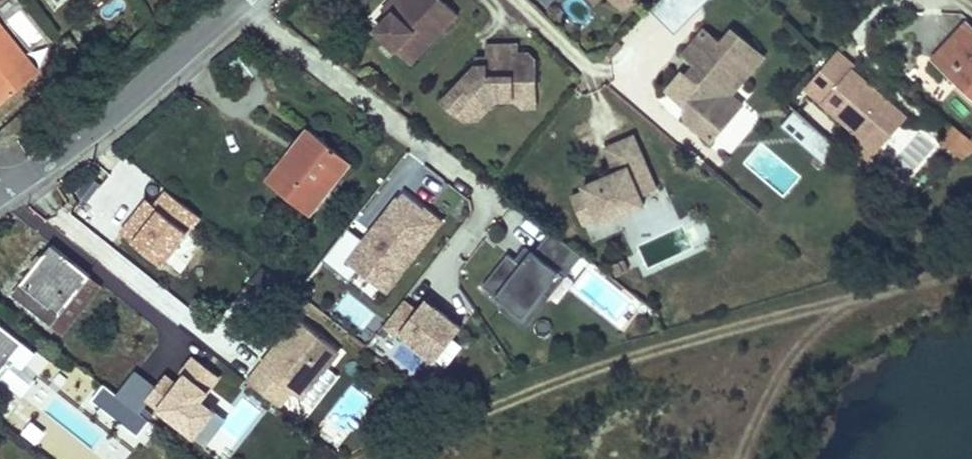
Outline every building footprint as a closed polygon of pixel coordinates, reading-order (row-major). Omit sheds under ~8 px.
[(412,59),(457,14),(442,0),(403,0),(393,11),(378,26),(412,59)] [(393,11),(403,0),(391,0),(386,4),(393,11)] [(650,9),(675,33),(707,0),(659,0),(650,9)] [(935,58),(971,92),(971,27),(967,23),(935,58)] [(1,98),(36,69),(0,26),(0,96),(1,98)] [(682,117),(707,139),(728,115),(717,105),(728,92),(760,56),(729,29),(717,43),(701,29),(680,53),(698,69),(688,80),(678,71),(663,89),(680,104),(682,117)] [(519,91),(535,91),(534,59),(527,52),(517,52),(516,43),(484,44),(485,64),(485,72),(474,73),(470,73),(442,102),(454,115),(472,97),(486,110),(495,101),(513,100),(519,91)] [(908,116),(853,68),(856,65),(838,49),(805,87),(863,137),(865,139),(877,125),(890,137),(908,116)] [(485,72),(485,64),(474,65),(474,73),(485,72)] [(536,106),(535,91),(519,91),(513,100),(522,106),(536,106)] [(739,102),(728,92),(717,105),(728,115),(739,102)] [(746,104),(716,140),(730,152),(760,116),(746,104)] [(824,161),(837,144),(792,109),(779,126),(824,161)] [(955,146),(965,135),(951,123),(941,134),(955,146)] [(866,165),(890,137),(877,125),(865,139),(863,137),(850,151),(866,165)] [(309,127),(297,142),(303,147),(274,183),(308,212),(350,160),(309,127)] [(654,188),(630,134),(602,147),(613,170),(581,185),(583,190),(569,196),(581,223),(595,217),(598,222),(641,203),(637,195),(654,188)] [(297,142),(267,178),(274,183),(303,147),(297,142)] [(404,188),(347,262),(391,291),(446,222),(404,188)] [(484,285),(505,301),(526,317),(561,272),(565,276),(582,254),(552,230),(535,251),(533,249),(522,263),(516,258),(509,253),(484,285)] [(51,245),(10,296),(48,324),(49,323),(61,331),(98,286),(85,278),(89,273),(51,245)] [(527,245),(516,258),(522,263),(533,249),(527,245)] [(501,308),(526,327),(565,276),(561,272),(526,317),(505,301),(501,308)] [(342,294),(334,309),(362,323),(370,308),(342,294)] [(404,299),(386,324),(437,361),(462,326),(425,299),(418,309),(404,299)] [(295,318),(293,320),(336,353),(337,351),(295,318)] [(293,320),(276,343),(317,375),(336,353),(293,320)] [(22,342),(0,325),(0,370),(22,342)] [(276,343),(246,380),(278,405),(290,391),(299,398),(317,375),(276,343)] [(102,384),(91,398),(121,420),(124,418),(141,430),(148,421),(102,384)]
